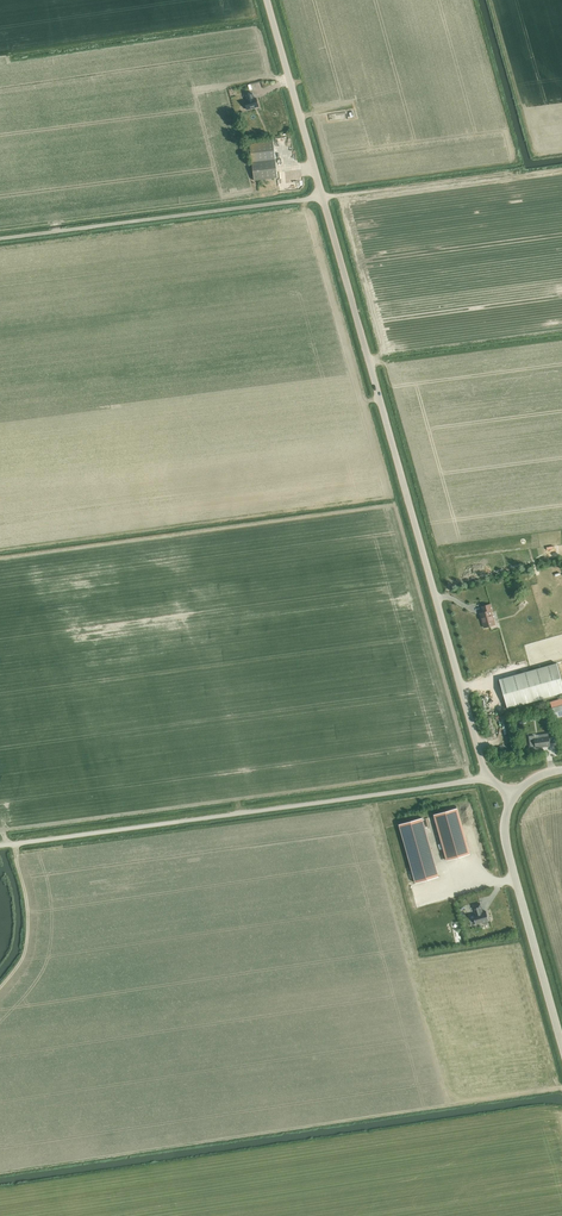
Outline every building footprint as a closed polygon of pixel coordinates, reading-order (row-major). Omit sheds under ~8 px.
[(245,101),(247,110),(259,107),(256,98),(254,99),(252,93),(245,95),(247,101),(245,101)] [(252,165),(254,180),(257,180),(278,178),(274,142),(250,144),(252,165)] [(491,612),(493,612),(491,604),(482,607),(483,612),(480,613),(484,628),(495,625),(491,612)] [(508,708),(561,693),(561,681),(557,663),(531,670),(499,679),(508,708)] [(554,717),(561,715),(561,705),(551,708),(554,717)] [(535,735),(529,736),(530,745),(535,745),(536,747),(550,745),(549,743),(556,742),(555,734),(548,735),(548,733),(539,735),(539,738),(535,738),(535,735)] [(434,814),(447,860),(470,854),(462,825),(457,808),(434,814)] [(439,876),(423,818),(399,824),(415,883),(439,876)] [(473,915),(476,924),(483,922),(484,924),(488,923),(488,921),(489,920),(486,911),(483,912),(480,903),(473,906),(476,914),(473,915)]
